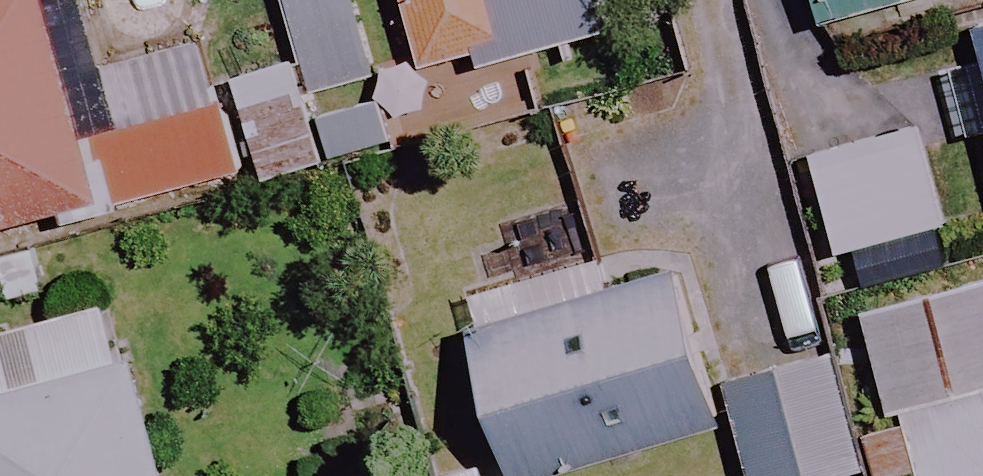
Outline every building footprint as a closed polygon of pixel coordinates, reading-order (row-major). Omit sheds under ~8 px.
[(197,0),(0,0),(0,239),(244,172),(226,103),(197,0)] [(413,68),(510,37),(499,2),(505,0),(392,0),(413,68)] [(813,32),(929,0),(804,0),(813,32)] [(974,32),(982,64),(982,29),(974,32)] [(954,230),(923,127),(809,161),(840,264),(954,230)] [(865,318),(914,475),(982,475),(982,282),(865,318)] [(678,288),(473,336),(506,475),(582,475),(715,445),(678,288)] [(106,312),(0,339),(0,475),(165,475),(137,368),(121,372),(106,312)] [(829,366),(726,396),(749,475),(860,475),(829,366)]
